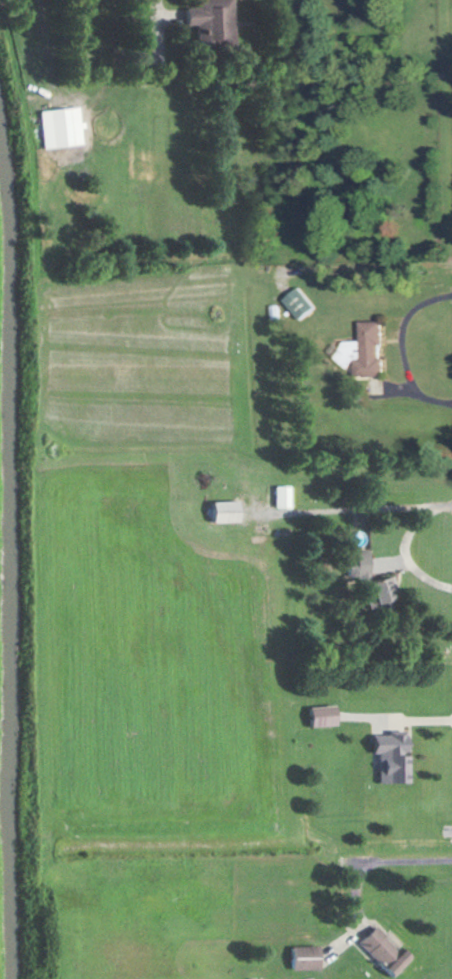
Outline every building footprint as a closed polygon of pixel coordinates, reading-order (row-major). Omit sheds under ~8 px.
[(189,26),(198,25),(200,48),(239,45),(236,0),(202,0),(202,8),(188,8),(189,26)] [(41,112),(44,149),(86,146),(84,122),(83,122),(82,109),(41,112)] [(318,308),(301,289),(285,303),(303,322),(318,308)] [(362,322),(362,342),(341,342),(342,364),(356,364),(357,376),(386,376),(386,359),(385,359),(385,322),(362,322)] [(292,488),(276,488),(277,509),(292,509),(292,488)] [(217,524),(243,523),(242,502),(216,503),(217,524)] [(371,550),(349,551),(349,577),(371,577),(371,550)] [(401,599),(392,578),(373,585),(381,607),(401,599)] [(313,727),(339,726),(338,706),(312,706),(313,727)] [(381,784),(412,783),(410,733),(373,734),(374,754),(380,754),(381,784)] [(396,976),(414,956),(407,950),(403,954),(375,927),(360,944),(385,968),(386,967),(396,976)] [(322,947),(292,947),(293,970),(322,969),(322,947)]
